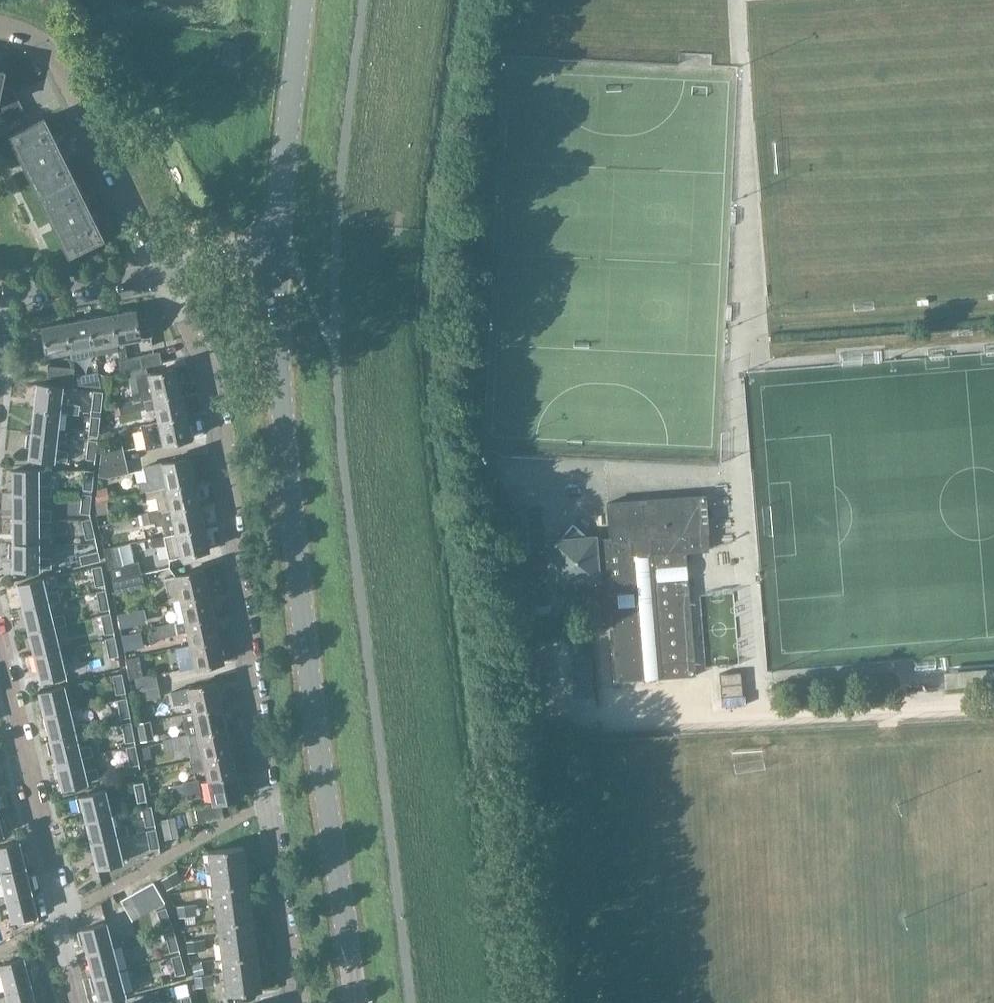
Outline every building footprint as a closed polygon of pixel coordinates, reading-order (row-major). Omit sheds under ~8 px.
[(11,87),(0,85),(0,112),(18,103),(11,87)] [(18,103),(0,112),(0,121),(1,124),(23,114),(18,103)] [(7,134),(25,169),(37,194),(73,177),(43,117),(7,134)] [(103,237),(73,177),(37,194),(67,254),(103,237)] [(127,359),(124,341),(150,337),(147,321),(137,323),(135,310),(112,314),(117,343),(120,360),(127,359)] [(93,347),(117,343),(112,314),(88,319),(93,347)] [(93,347),(88,319),(65,323),(69,351),(70,359),(95,355),(93,347)] [(46,355),(69,351),(65,323),(41,327),(46,355)] [(127,359),(120,360),(118,361),(121,373),(162,364),(159,352),(127,359)] [(47,378),(72,380),(73,369),(74,368),(48,365),(47,378)] [(148,373),(135,375),(139,391),(132,393),(133,400),(144,397),(144,400),(181,392),(176,369),(148,374),(148,373)] [(74,373),(73,383),(82,384),(83,375),(74,373)] [(65,387),(38,384),(36,409),(62,412),(78,414),(79,404),(63,402),(65,387)] [(102,392),(93,391),(91,409),(100,411),(102,392)] [(144,400),(144,397),(133,400),(131,400),(133,412),(154,407),(157,420),(186,415),(181,392),(144,400)] [(131,400),(118,403),(121,415),(133,412),(131,400)] [(59,436),(62,412),(36,409),(33,433),(59,436)] [(88,434),(98,435),(100,416),(90,415),(88,434)] [(162,445),(192,438),(186,415),(157,420),(141,424),(146,449),(163,446),(162,445)] [(27,447),(31,447),(30,458),(56,461),(56,460),(68,462),(70,451),(58,449),(59,436),(33,433),(33,434),(28,433),(27,447)] [(85,458),(95,459),(97,440),(88,439),(85,458)] [(99,468),(126,462),(121,441),(101,446),(99,468)] [(148,490),(194,480),(189,457),(161,463),(161,462),(143,466),(146,480),(138,482),(140,492),(146,491),(148,490)] [(128,473),(126,462),(99,468),(98,476),(107,478),(128,473)] [(13,470),(13,495),(40,495),(40,494),(52,494),(52,483),(40,483),(40,470),(13,470)] [(92,489),(94,471),(84,470),(82,488),(92,489)] [(199,503),(194,480),(148,490),(146,491),(148,499),(156,497),(158,509),(159,512),(199,503)] [(112,496),(109,484),(96,487),(99,500),(112,496)] [(91,494),(82,493),(80,512),(89,513),(91,494)] [(40,519),(52,519),(52,508),(40,508),(40,495),(13,495),(13,520),(40,520),(40,519)] [(686,552),(708,550),(706,532),(707,532),(704,495),(607,503),(610,538),(595,540),(595,537),(588,537),(572,524),(559,540),(552,540),(555,595),(592,593),(599,604),(601,627),(610,627),(615,682),(695,676),(686,552)] [(97,514),(107,512),(106,501),(95,502),(97,514)] [(199,503),(159,512),(158,509),(147,512),(150,523),(154,522),(155,526),(162,524),(164,535),(204,527),(199,503)] [(147,512),(136,514),(138,526),(150,523),(147,512)] [(85,538),(95,536),(91,518),(81,520),(85,538)] [(13,520),(13,544),(40,544),(40,520),(13,520)] [(209,551),(204,527),(164,535),(150,538),(152,546),(166,544),(169,559),(209,551)] [(40,557),(40,544),(13,544),(9,544),(9,558),(13,558),(13,569),(40,569),(40,568),(52,568),(52,557),(40,557)] [(79,555),(81,564),(100,560),(97,551),(79,555)] [(112,581),(141,574),(139,561),(115,566),(112,551),(104,553),(107,569),(109,568),(112,581)] [(104,584),(101,565),(91,567),(95,586),(104,584)] [(179,599),(179,598),(209,592),(203,568),(164,577),(169,602),(179,599)] [(144,586),(141,574),(112,581),(115,593),(144,586)] [(18,584),(24,608),(49,602),(49,601),(61,598),(58,587),(47,590),(44,577),(18,584)] [(109,608),(105,589),(96,591),(100,610),(109,608)] [(214,615),(209,592),(179,598),(179,599),(184,621),(214,615)] [(52,614),(49,602),(24,608),(29,632),(55,625),(66,622),(64,611),(52,614)] [(117,614),(120,627),(139,623),(137,610),(117,614)] [(100,615),(104,633),(114,632),(110,613),(100,615)] [(189,644),(219,638),(214,615),(184,621),(184,623),(175,624),(175,622),(162,625),(165,636),(186,632),(189,644)] [(563,623),(564,634),(588,632),(587,621),(563,623)] [(29,632),(35,655),(61,649),(55,625),(29,632)] [(162,625),(150,627),(152,639),(165,636),(162,625)] [(105,638),(109,657),(118,655),(114,636),(105,638)] [(224,662),(219,638),(189,644),(194,669),(224,662)] [(61,649),(35,655),(41,680),(66,674),(61,649)] [(960,668),(941,669),(942,686),(961,684),(960,668)] [(737,670),(716,673),(718,694),(739,692),(737,670)] [(125,692),(121,673),(112,675),(116,694),(125,692)] [(160,696),(157,685),(155,673),(132,678),(138,701),(160,696)] [(216,682),(171,691),(174,705),(190,701),(192,711),(221,705),(216,682)] [(65,687),(40,693),(46,716),(70,711),(65,687)] [(120,718),(130,716),(126,697),(117,699),(120,718)] [(181,714),(186,734),(186,736),(226,728),(221,705),(192,711),(181,714)] [(46,716),(51,740),(77,734),(77,733),(88,730),(86,720),(74,722),(71,711),(70,711),(46,716)] [(140,741),(154,739),(150,720),(137,723),(140,741)] [(134,740),(131,721),(121,723),(125,742),(134,740)] [(191,759),(193,759),(231,751),(226,728),(186,736),(186,734),(174,737),(176,749),(189,746),(191,759)] [(77,734),(51,740),(47,741),(50,755),(54,753),(57,764),(82,758),(82,757),(94,754),(91,743),(80,746),(77,734)] [(174,737),(162,739),(165,751),(176,749),(174,737)] [(139,763),(135,744),(126,746),(129,765),(139,763)] [(193,759),(191,759),(190,760),(192,771),(204,768),(207,780),(236,774),(231,751),(193,759)] [(86,770),(82,758),(57,764),(63,788),(88,782),(88,781),(100,778),(97,768),(86,770)] [(212,802),(194,806),(198,822),(223,816),(220,802),(241,797),(236,774),(207,780),(212,802)] [(201,791),(199,779),(184,782),(186,794),(201,791)] [(137,802),(146,800),(143,781),(133,783),(137,802)] [(175,797),(186,794),(184,782),(172,785),(175,797)] [(83,809),(85,819),(111,813),(105,788),(79,794),(80,795),(75,797),(78,810),(83,809)] [(145,826),(154,824),(151,805),(141,807),(145,826)] [(128,833),(125,822),(114,825),(111,813),(85,819),(91,842),(116,836),(116,835),(128,833)] [(174,817),(161,819),(165,838),(178,836),(174,817)] [(150,849),(159,847),(155,828),(146,830),(150,849)] [(122,860),(116,836),(91,842),(96,866),(97,866),(98,873),(111,870),(109,863),(122,860)] [(24,866),(24,865),(28,864),(25,850),(20,851),(18,841),(0,845),(0,871),(24,866)] [(207,852),(211,887),(247,883),(242,847),(207,852)] [(34,888),(31,875),(26,876),(24,866),(0,871),(0,884),(1,883),(4,896),(30,889),(34,888)] [(183,880),(177,870),(161,879),(167,890),(183,880)] [(161,901),(150,881),(139,887),(150,907),(161,901)] [(216,923),(251,919),(247,883),(211,887),(216,923)] [(139,887),(128,893),(139,913),(150,907),(139,887)] [(36,914),(30,889),(4,896),(10,920),(36,914)] [(129,919),(139,913),(128,893),(118,899),(129,919)] [(178,917),(197,915),(195,903),(177,906),(178,917)] [(165,906),(156,910),(163,928),(172,924),(165,906)] [(256,954),(251,919),(216,923),(221,959),(256,954)] [(113,946),(106,922),(81,928),(81,929),(77,930),(80,944),(85,943),(87,952),(113,946)] [(169,951),(179,949),(174,930),(164,933),(169,951)] [(187,952),(206,950),(204,938),(186,941),(187,952)] [(87,952),(93,976),(119,969),(113,946),(87,952)] [(185,972),(180,953),(171,956),(176,974),(185,972)] [(226,995),(261,990),(256,954),(221,959),(226,995)] [(33,979),(29,966),(25,967),(22,956),(0,962),(0,976),(3,988),(28,981),(28,980),(33,979)] [(92,990),(97,989),(100,1000),(125,993),(119,969),(93,976),(89,977),(92,990)] [(212,973),(194,976),(195,988),(214,985),(212,973)] [(28,981),(3,988),(7,1002),(34,1002),(28,981)]
